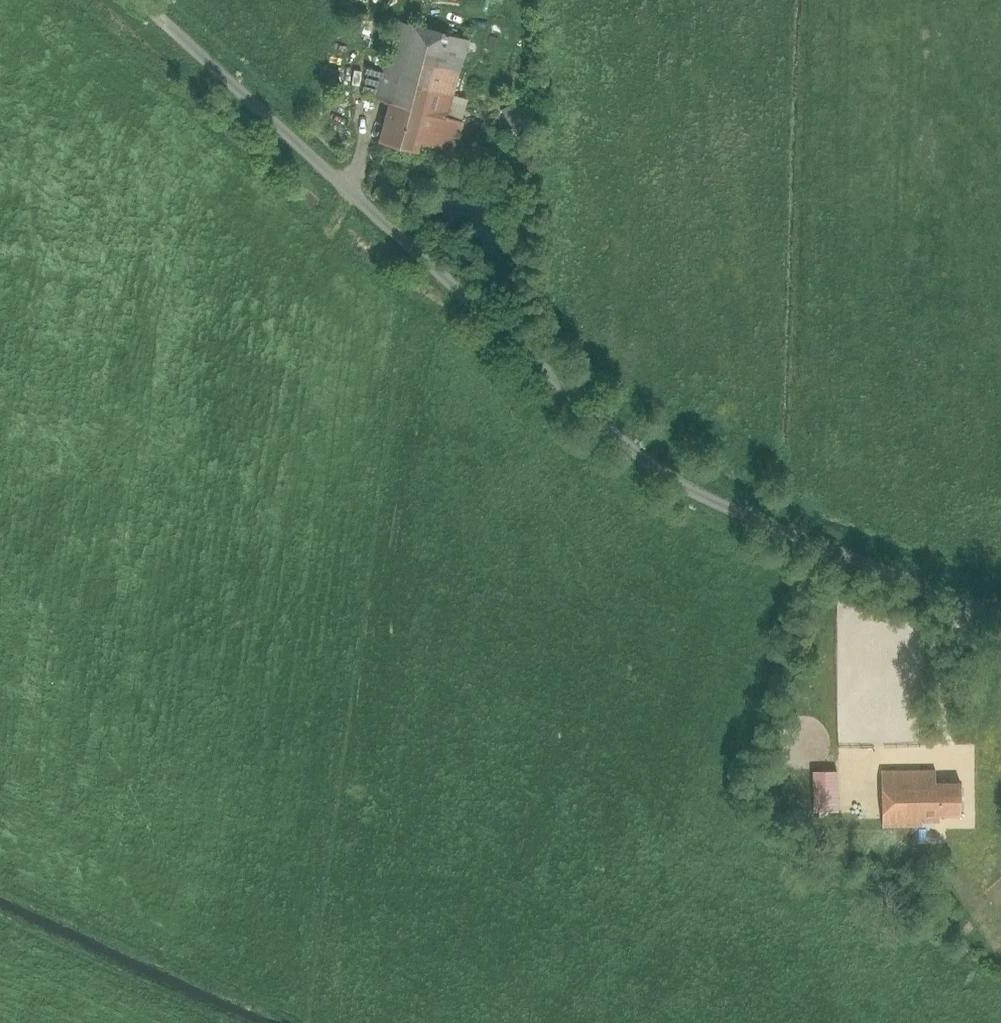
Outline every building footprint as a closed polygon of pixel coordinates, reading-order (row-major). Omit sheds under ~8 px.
[(455,37),(376,16),(356,93),(381,99),(370,139),(411,150),(421,114),(433,118),(455,37)] [(926,688),(901,682),(891,722),(915,729),(926,688)] [(870,765),(871,827),(956,825),(955,781),(925,781),(925,764),(870,765)] [(835,802),(830,782),(794,791),(799,811),(835,802)]
